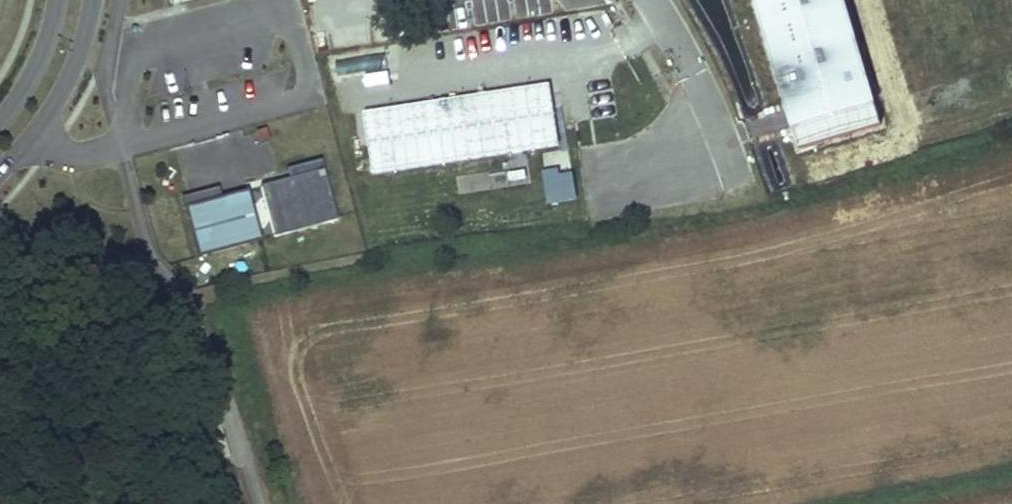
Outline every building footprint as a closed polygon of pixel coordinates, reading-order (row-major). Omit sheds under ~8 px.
[(847,0),(757,0),(794,153),(880,132),(847,0)] [(363,175),(560,152),(552,86),(356,109),(363,175)] [(545,168),(568,163),(564,148),(541,154),(545,168)] [(456,191),(531,185),(529,158),(454,163),(456,191)] [(274,239),(338,224),(324,165),(260,181),(274,239)] [(547,173),(545,204),(575,206),(577,175),(547,173)] [(251,182),(189,193),(197,245),(261,232),(251,182)]
